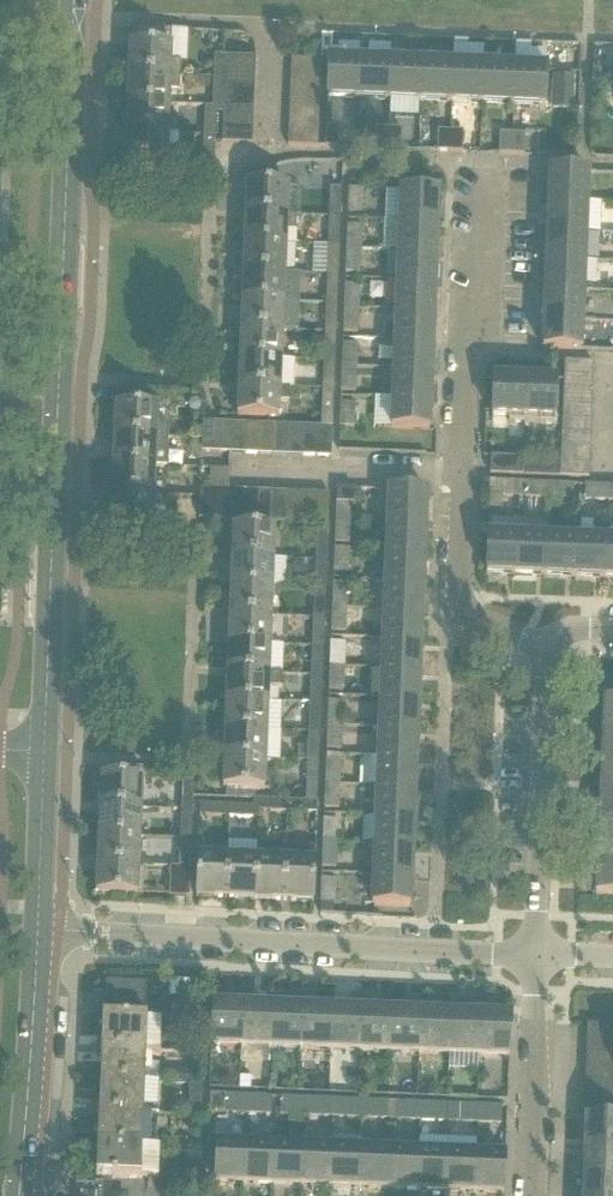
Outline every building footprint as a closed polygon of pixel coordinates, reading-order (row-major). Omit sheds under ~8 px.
[(130,47),(129,75),(180,77),(181,63),(169,62),(169,49),(171,49),(171,30),(130,29),(130,30),(135,30),(135,45),(129,45),(129,47),(130,47)] [(321,35),(320,49),(332,49),(332,35),(321,35)] [(327,80),(327,98),(358,100),(360,56),(359,56),(359,45),(338,44),(337,55),(328,55),(327,80)] [(360,56),(358,100),(358,99),(384,100),(384,101),(388,101),(390,57),(389,57),(390,46),(368,45),(368,56),(360,56)] [(214,55),(213,78),(224,79),(224,71),(225,56),(214,55)] [(255,57),(225,56),(224,71),(255,72),(255,57)] [(415,102),(420,103),(421,64),(406,64),(406,58),(390,57),(388,101),(390,101),(415,102)] [(447,104),(450,104),(452,66),(437,65),(437,59),(421,58),(421,64),(420,103),(421,103),(421,102),(447,103),(447,104)] [(291,59),(291,74),(321,75),(321,60),(291,59)] [(477,104),(482,105),(483,67),(467,66),(468,60),(452,59),(452,66),(450,104),(477,104)] [(508,105),(512,106),(514,68),(498,68),(499,61),(483,61),(483,67),(482,105),(483,104),(508,105)] [(514,68),(512,106),(513,106),(513,105),(539,107),(545,108),(547,70),(529,69),(530,62),(514,62),(514,68)] [(254,86),(255,72),(224,71),(224,79),(224,85),(254,86)] [(291,74),(290,88),(320,90),(321,80),(321,75),(291,74)] [(129,75),(128,103),(167,105),(168,92),(180,93),(180,77),(129,75)] [(553,77),(552,109),(572,110),(573,78),(553,77)] [(213,78),(212,99),(223,100),(224,85),(224,79),(213,78)] [(224,85),(223,100),(253,101),(254,86),(224,85)] [(290,88),(289,103),(319,104),(320,98),(320,90),(290,88)] [(223,100),(222,114),(253,115),(253,101),(223,100)] [(128,103),(127,132),(166,134),(166,135),(178,135),(179,120),(167,119),(167,105),(128,103)] [(289,103),(289,117),(319,119),(319,104),(289,103)] [(204,113),(203,136),(215,137),(216,113),(204,113)] [(222,114),(222,129),(252,130),(253,115),(222,114)] [(289,117),(288,132),(318,133),(319,119),(289,117)] [(325,148),(338,148),(338,128),(325,127),(325,148)] [(252,130),(222,129),(221,143),(251,145),(252,130)] [(375,150),(387,150),(388,130),(375,130),(375,150)] [(388,130),(387,150),(400,151),(401,130),(388,130)] [(437,152),(449,153),(450,132),(438,131),(437,152)] [(166,134),(127,132),(126,161),(124,161),(124,162),(166,164),(166,162),(165,162),(166,135),(166,134)] [(318,133),(288,132),(287,146),(317,148),(318,133)] [(450,132),(449,153),(462,153),(463,133),(450,132)] [(498,154),(511,155),(512,135),(499,134),(498,154)] [(512,135),(511,155),(523,156),(524,135),(512,135)] [(202,160),(214,160),(215,137),(203,136),(202,160)] [(551,173),(550,202),(588,203),(589,173),(550,171),(550,173),(551,173)] [(247,187),(246,215),(285,217),(286,189),(287,189),(288,187),(246,185),(246,187),(247,187)] [(330,189),(329,213),(340,213),(341,189),(330,189)] [(349,190),(348,213),(362,214),(363,191),(363,190),(349,190)] [(400,192),(399,222),(436,223),(437,200),(438,200),(438,194),(400,192)] [(550,202),(549,232),(586,233),(600,234),(601,204),(588,203),(550,202)] [(246,215),(245,244),(284,245),(285,232),(295,232),(296,217),(285,217),(246,215)] [(399,222),(398,251),(435,253),(436,223),(399,222)] [(328,223),(327,247),(339,247),(340,224),(328,223)] [(347,226),(346,250),(361,251),(362,227),(347,226)] [(549,232),(547,260),(585,262),(586,233),(549,232)] [(245,244),(244,273),(283,274),(284,245),(245,244)] [(327,247),(327,270),(338,271),(339,247),(327,247)] [(346,250),(345,274),(360,274),(361,251),(346,250)] [(398,251),(396,281),(433,282),(435,253),(398,251)] [(547,260),(546,291),(584,292),(585,262),(547,260)] [(244,273),(243,301),(282,303),(283,274),(244,273)] [(326,281),(325,304),(337,305),(338,281),(326,281)] [(396,281),(395,310),(432,311),(433,282),(396,281)] [(345,285),(344,309),(358,310),(359,286),(345,285)] [(546,291),(545,320),(583,321),(584,292),(546,291)] [(243,301),(241,330),(281,332),(282,303),(243,301)] [(325,304),(324,328),(336,328),(337,305),(325,304)] [(344,309),(343,333),(357,334),(358,310),(344,309)] [(395,310),(394,340),(431,341),(432,311),(395,310)] [(583,321),(545,320),(544,344),(543,344),(543,350),(582,352),(583,321)] [(241,330),(240,359),(279,361),(281,332),(241,330)] [(324,338),(323,362),(335,362),(336,339),(324,338)] [(394,340),(393,369),(430,370),(431,341),(394,340)] [(343,345),(342,369),(356,369),(357,345),(343,345)] [(240,359),(239,388),(278,389),(279,361),(240,359)] [(323,362),(322,385),(334,386),(335,362),(323,362)] [(565,363),(564,377),(594,379),(594,364),(565,363)] [(342,369),(341,392),(355,393),(356,369),(342,369)] [(393,369),(392,398),(429,399),(430,370),(393,369)] [(564,377),(564,392),(593,393),(594,379),(564,377)] [(509,425),(524,425),(525,381),(524,381),(524,382),(499,382),(499,380),(494,380),(492,418),(510,418),(509,425)] [(525,381),(524,425),(525,425),(525,419),(541,419),(540,426),(556,426),(557,382),(555,382),(555,384),(530,383),(530,381),(525,381)] [(278,389),(239,388),(238,415),(237,415),(236,417),(278,419),(278,417),(277,417),(278,402),(288,403),(289,390),(278,389)] [(116,408),(114,436),(167,439),(167,425),(154,425),(155,410),(156,410),(156,408),(155,408),(156,392),(116,390),(116,407),(115,407),(115,408),(116,408)] [(322,391),(320,427),(332,427),(333,392),(322,391)] [(564,392),(563,406),(592,407),(593,393),(564,392)] [(429,399),(392,398),(390,429),(429,431),(429,428),(428,428),(429,399)] [(339,428),(354,428),(354,405),(340,404),(339,428)] [(563,406),(563,421),(592,422),(592,407),(563,406)] [(563,421),(562,435),(591,436),(592,422),(563,421)] [(217,453),(219,422),(203,422),(202,452),(217,453)] [(217,453),(231,454),(233,423),(219,422),(217,453)] [(231,454),(245,454),(247,424),(233,423),(231,454)] [(245,454),(259,455),(261,424),(247,424),(245,454)] [(259,455),(274,455),(275,425),(261,424),(259,455)] [(274,455),(288,456),(289,425),(275,425),(274,455)] [(288,456),(302,457),(303,426),(289,425),(288,456)] [(302,457),(316,457),(317,427),(303,426),(302,457)] [(317,427),(316,457),(331,458),(332,427),(320,427),(317,427)] [(562,435),(561,450),(590,451),(591,436),(562,435)] [(114,436),(113,465),(152,467),(166,468),(167,439),(114,436)] [(561,450),(561,464),(590,465),(590,451),(561,450)] [(491,458),(490,475),(522,476),(523,463),(523,459),(523,458),(491,457),(491,458)] [(523,463),(522,476),(560,478),(561,465),(523,463)] [(561,465),(560,478),(589,479),(590,465),(561,464),(561,465)] [(113,465),(112,494),(165,496),(165,483),(152,482),(152,467),(113,465)] [(209,470),(209,489),(228,490),(229,471),(209,470)] [(490,482),(489,496),(513,497),(513,483),(490,482)] [(526,484),(525,498),(549,499),(549,485),(526,484)] [(549,485),(549,499),(573,500),(573,486),(549,485)] [(585,486),(584,500),(608,501),(609,487),(585,486)] [(337,489),(336,504),(351,504),(354,504),(355,490),(337,489)] [(215,521),(229,521),(230,491),(216,490),(215,521)] [(229,521),(243,522),(244,492),(230,491),(229,521)] [(388,491),(387,522),(425,524),(426,500),(427,493),(388,491)] [(243,522),(257,522),(258,492),(244,492),(243,522)] [(257,522),(271,523),(272,493),(258,492),(257,522)] [(271,523),(285,524),(286,493),(272,493),(271,523)] [(285,524),(299,524),(300,494),(286,493),(285,524)] [(165,496),(112,494),(111,522),(110,522),(110,524),(150,525),(151,525),(151,524),(150,524),(150,509),(164,510),(165,496)] [(299,524),(313,525),(314,494),(300,494),(299,524)] [(314,494),(313,524),(316,524),(328,525),(329,494),(314,494)] [(199,499),(199,519),(205,520),(209,520),(210,499),(199,499)] [(336,504),(336,520),(350,521),(351,504),(336,504)] [(164,510),(150,509),(150,524),(151,524),(151,525),(150,525),(149,539),(163,540),(164,510)] [(336,520),(335,544),(349,544),(350,521),(336,520)] [(387,522),(386,551),(424,552),(425,524),(387,522)] [(316,524),(315,556),(327,557),(328,525),(316,524)] [(234,531),(232,558),(271,560),(273,532),(274,532),(274,530),(232,529),(232,531),(234,531)] [(489,574),(516,575),(517,538),(488,537),(486,575),(489,575),(489,574)] [(516,575),(546,576),(548,539),(517,538),(516,575)] [(546,576),(576,577),(577,540),(548,539),(546,576)] [(576,577),(606,579),(607,541),(577,540),(576,577)] [(334,549),(333,572),(348,573),(349,550),(334,549)] [(386,551),(384,580),(422,581),(424,552),(386,551)] [(232,558),(231,587),(270,588),(271,560),(232,558)] [(315,567),(314,590),(325,591),(326,567),(315,567)] [(384,580),(383,609),(421,611),(422,581),(384,580)] [(333,584),(332,608),(346,608),(347,585),(333,584)] [(230,594),(230,615),(269,617),(270,588),(231,587),(230,594)] [(314,590),(313,614),(324,614),(325,591),(314,590)] [(332,608),(331,632),(345,632),(346,608),(332,608)] [(383,609),(382,638),(420,640),(421,611),(383,609)] [(230,615),(229,644),(268,645),(269,617),(230,615)] [(312,624),(311,648),(323,648),(324,625),(312,624)] [(382,638),(381,667),(419,668),(420,640),(382,638)] [(331,643),(330,667),(344,668),(345,644),(331,643)] [(229,644),(228,672),(267,674),(268,645),(229,644)] [(311,648),(310,671),(322,672),(323,648),(311,648)] [(330,667),(329,691),(343,691),(344,668),(330,667)] [(381,667),(380,697),(418,699),(419,668),(381,667)] [(228,672),(227,701),(266,702),(267,688),(282,688),(282,674),(267,674),(228,672)] [(310,682),(309,705),(321,706),(322,682),(310,682)] [(593,700),(603,700),(603,701),(605,701),(604,716),(607,716),(607,732),(602,732),(602,733),(603,733),(612,734),(612,686),(594,686),(593,700)] [(380,697),(378,726),(417,727),(418,699),(380,697)] [(227,701),(226,729),(265,731),(280,731),(281,703),(266,702),(227,701)] [(328,702),(327,726),(342,727),(343,703),(328,702)] [(309,705),(308,729),(320,729),(321,706),(309,705)] [(327,726),(326,750),(341,750),(342,727),(327,726)] [(378,726),(377,756),(416,757),(417,727),(378,726)] [(226,729),(225,758),(264,759),(265,731),(226,729)] [(600,765),(602,765),(612,766),(612,734),(603,733),(603,748),(606,748),(606,764),(600,764),(600,765)] [(308,739),(307,761),(318,761),(319,740),(308,739)] [(363,755),(362,785),(376,786),(414,787),(416,757),(377,756),(363,755)] [(264,759),(225,758),(224,783),(223,783),(223,787),(263,788),(264,759)] [(326,761),(325,785),(339,786),(340,762),(326,761)] [(599,797),(601,798),(612,798),(612,766),(602,765),(602,780),(605,780),(604,796),(599,796),(599,797)] [(100,777),(99,807),(141,808),(142,769),(117,768),(116,778),(100,777)] [(306,773),(305,801),(317,802),(318,773),(306,773)] [(182,780),(181,810),(193,810),(194,780),(182,780)] [(325,785),(324,809),(338,810),(339,786),(325,785)] [(376,786),(375,815),(413,816),(414,787),(376,786)] [(598,829),(600,829),(612,830),(612,798),(601,798),(600,812),(604,812),(603,828),(598,828),(598,829)] [(259,799),(258,811),(287,812),(288,801),(259,799)] [(288,801),(287,812),(316,813),(317,802),(305,801),(288,801)] [(205,805),(205,816),(229,817),(230,806),(205,805)] [(230,806),(229,817),(253,818),(253,807),(230,806)] [(99,807),(98,835),(140,837),(141,808),(99,807)] [(180,834),(179,838),(191,839),(192,834),(192,815),(180,814),(180,834)] [(375,815),(373,844),(412,846),(413,816),(375,815)] [(324,820),(323,844),(337,845),(338,821),(324,820)] [(597,862),(598,862),(612,863),(612,830),(600,829),(600,834),(599,844),(603,844),(602,860),(597,860),(597,862)] [(98,835),(97,864),(139,865),(140,837),(98,835)] [(179,839),(179,859),(191,860),(191,840),(191,839),(179,838),(179,839)] [(228,857),(226,898),(255,900),(257,857),(257,844),(228,842),(228,855),(228,857)] [(323,844),(322,868),(336,868),(337,845),(323,844)] [(373,844),(372,873),(411,874),(412,846),(373,844)] [(285,859),(284,901),(313,902),(315,861),(298,860),(299,846),(286,846),(285,859)] [(196,897),(226,898),(228,857),(198,856),(196,897)] [(257,858),(255,900),(284,901),(285,859),(257,858)] [(595,894),(612,895),(612,863),(598,862),(598,877),(601,877),(601,893),(595,893),(595,894)] [(139,865),(97,864),(96,893),(138,895),(139,865)] [(169,896),(189,897),(191,868),(170,867),(169,896)] [(411,874),(372,873),(371,904),(410,906),(411,874)] [(321,879),(320,903),(335,904),(336,880),(321,879)] [(211,1046),(241,1047),(243,991),(232,990),(232,1005),(212,1004),(211,1046)] [(241,1047),(271,1048),(272,1006),(254,1006),(254,991),(243,991),(241,1047)] [(271,1048),(300,1049),(303,993),(292,993),(291,1007),(272,1006),(271,1048)] [(300,1049),(330,1050),(331,1009),(313,1008),(313,993),(303,993),(300,1049)] [(330,1050),(359,1051),(362,995),(351,995),(350,1010),(331,1009),(330,1050)] [(359,1051),(389,1053),(391,1011),(372,1010),(372,996),(362,995),(359,1051)] [(389,1053),(419,1054),(421,997),(410,997),(410,1012),(391,1011),(389,1053)] [(419,1054),(448,1055),(450,1013),(431,1013),(432,998),(421,997),(419,1054)] [(448,1055),(478,1056),(480,1000),(469,999),(469,1014),(450,1013),(448,1055)] [(480,1000),(478,1056),(508,1057),(510,1016),(491,1015),(491,1000),(480,1000)] [(102,1016),(100,1048),(145,1050),(152,1051),(152,1047),(161,1047),(162,1018),(146,1018),(102,1016)] [(586,1039),(612,1040),(612,1026),(586,1025),(586,1039)] [(585,1054),(612,1055),(612,1040),(586,1039),(585,1054)] [(100,1048),(99,1080),(144,1082),(145,1050),(100,1048)] [(585,1068),(612,1069),(612,1055),(585,1054),(585,1068)] [(584,1083),(612,1084),(612,1076),(612,1069),(585,1068),(584,1083)] [(174,1072),(174,1083),(192,1084),(197,1084),(197,1073),(192,1072),(174,1072)] [(99,1080),(98,1112),(143,1114),(150,1114),(150,1111),(158,1111),(159,1083),(144,1082),(99,1080)] [(584,1083),(583,1097),(612,1098),(612,1084),(584,1083)] [(190,1085),(189,1117),(199,1118),(201,1118),(202,1086),(201,1086),(190,1085)] [(210,1096),(209,1112),(224,1113),(247,1114),(248,1097),(225,1096),(210,1096)] [(248,1097),(247,1114),(270,1115),(271,1098),(248,1097)] [(612,1098),(583,1097),(583,1111),(612,1113),(612,1098)] [(282,1099),(281,1115),(304,1116),(305,1100),(282,1099)] [(305,1100),(304,1116),(328,1117),(328,1101),(305,1100)] [(339,1101),(339,1117),(362,1118),(363,1102),(339,1101)] [(363,1102),(362,1118),(385,1119),(386,1103),(363,1102)] [(397,1104),(396,1120),(419,1121),(420,1104),(397,1104)] [(420,1104),(419,1121),(443,1122),(443,1105),(420,1104)] [(454,1122),(476,1122),(477,1106),(455,1105),(454,1122)] [(478,1107),(477,1123),(500,1124),(501,1108),(478,1107)] [(98,1112),(97,1144),(141,1146),(157,1146),(158,1114),(150,1114),(143,1114),(98,1112)] [(585,1148),(612,1149),(612,1119),(586,1118),(585,1148)] [(302,1147),(300,1186),(329,1187),(331,1148),(331,1138),(331,1134),(303,1133),(302,1147)] [(417,1152),(415,1191),(444,1192),(446,1153),(446,1139),(419,1137),(418,1152),(417,1152)] [(331,1152),(329,1187),(358,1188),(360,1150),(360,1139),(331,1138),(331,1148),(331,1152)] [(387,1190),(415,1191),(417,1152),(417,1141),(389,1140),(388,1151),(387,1190)] [(141,1146),(97,1144),(95,1176),(140,1178),(141,1146)] [(214,1183),(243,1184),(245,1145),(215,1144),(214,1183)] [(243,1184),(272,1185),(274,1146),(245,1145),(243,1184)] [(272,1185),(300,1186),(302,1147),(274,1146),(272,1185)] [(584,1177),(612,1178),(612,1149),(585,1148),(584,1177)] [(358,1188),(387,1190),(388,1151),(360,1150),(358,1188)] [(444,1192),(473,1193),(475,1154),(446,1153),(444,1192)] [(475,1154),(473,1193),(503,1194),(505,1155),(475,1154)] [(583,1195),(612,1195),(612,1178),(584,1177),(583,1195)]
